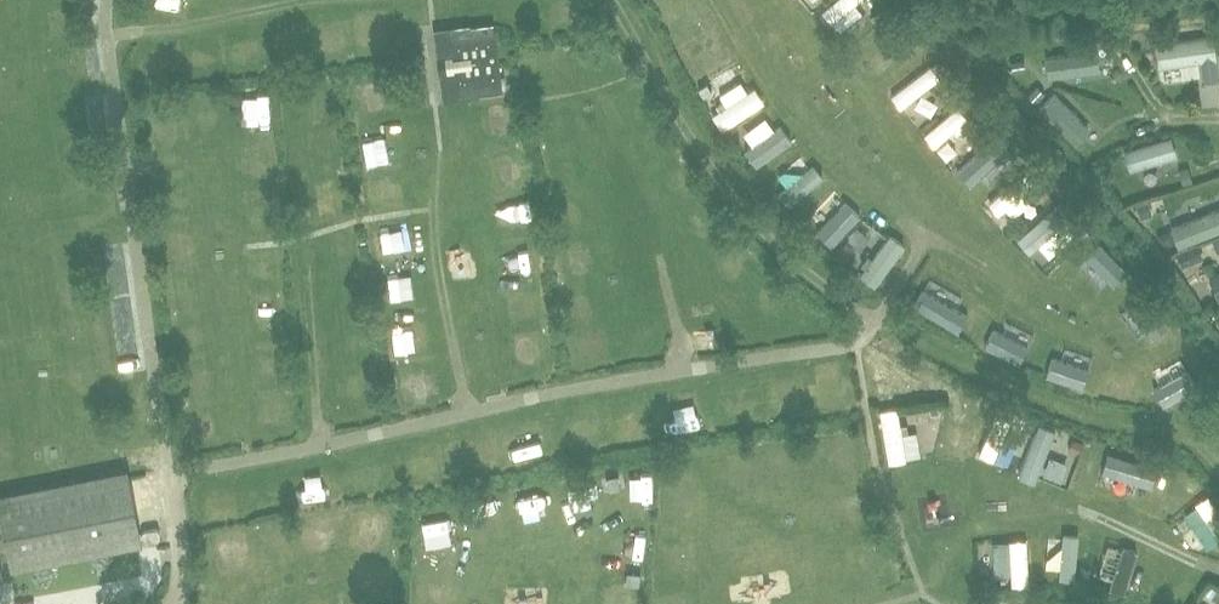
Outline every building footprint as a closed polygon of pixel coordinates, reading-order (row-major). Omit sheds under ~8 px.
[(147,14),(175,15),(176,0),(147,0),(147,14)] [(852,12),(865,0),(841,0),(852,12)] [(482,92),(501,89),(492,25),(449,32),(458,96),(482,92)] [(1162,68),(1215,60),(1212,37),(1158,44),(1162,68)] [(716,99),(748,86),(739,63),(733,46),(695,61),(704,83),(709,81),(716,99)] [(1048,80),(1098,74),(1095,55),(1046,61),(1048,80)] [(935,118),(946,104),(933,94),(946,76),(929,64),(901,101),(916,112),(920,106),(935,118)] [(715,108),(726,129),(770,105),(759,84),(715,108)] [(244,118),(270,117),(268,90),(243,92),(244,118)] [(1088,128),(1054,94),(1040,108),(1074,142),(1088,128)] [(932,134),(951,153),(969,135),(965,131),(977,120),(961,105),(932,134)] [(771,112),(746,127),(754,140),(779,125),(771,112)] [(373,161),(400,160),(399,131),(372,132),(373,161)] [(1170,138),(1125,152),(1130,170),(1176,157),(1170,138)] [(980,185),(1008,162),(994,145),(966,168),(980,185)] [(805,196),(832,183),(826,169),(798,182),(805,196)] [(995,202),(1009,219),(1035,199),(1030,193),(1043,183),(1033,171),(995,202)] [(858,203),(824,233),(838,248),(871,218),(858,203)] [(514,227),(514,232),(531,232),(531,206),(498,205),(497,227),(514,227)] [(1088,241),(1062,209),(1025,239),(1051,271),(1088,241)] [(1172,228),(1179,247),(1218,232),(1218,210),(1172,228)] [(416,227),(379,234),(384,260),(421,253),(416,227)] [(865,270),(883,285),(910,251),(891,237),(865,270)] [(508,245),(508,265),(540,264),(539,244),(508,245)] [(1218,301),(1218,274),(1210,278),(1218,301)] [(427,302),(426,277),(389,279),(391,305),(427,302)] [(426,352),(424,323),(412,324),(414,353),(426,352)] [(396,332),(401,356),(414,353),(409,330),(396,332)] [(291,361),(267,366),(269,378),(294,372),(291,361)] [(696,428),(690,390),(665,394),(671,432),(696,428)] [(905,403),(886,405),(892,463),(911,461),(905,403)] [(1020,461),(1024,420),(996,417),(992,458),(1020,461)] [(532,422),(511,424),(515,464),(536,462),(532,422)] [(1028,473),(1046,476),(1054,430),(1036,427),(1028,473)] [(1095,489),(1112,451),(1093,443),(1090,449),(1078,444),(1069,463),(1086,470),(1080,483),(1095,489)] [(1135,499),(1152,502),(1159,459),(1141,457),(1135,499)] [(144,541),(129,465),(0,490),(0,513),(10,567),(144,541)] [(1204,503),(1218,531),(1218,500),(1217,496),(1204,503)] [(652,523),(629,522),(629,552),(651,553),(652,523)] [(1070,568),(1084,569),(1086,532),(1072,532),(1070,568)] [(1036,587),(1033,536),(1014,537),(1017,588),(1036,587)] [(1129,545),(1117,580),(1135,586),(1147,551),(1129,545)] [(633,603),(647,603),(648,577),(611,576),(610,603),(633,603)]
